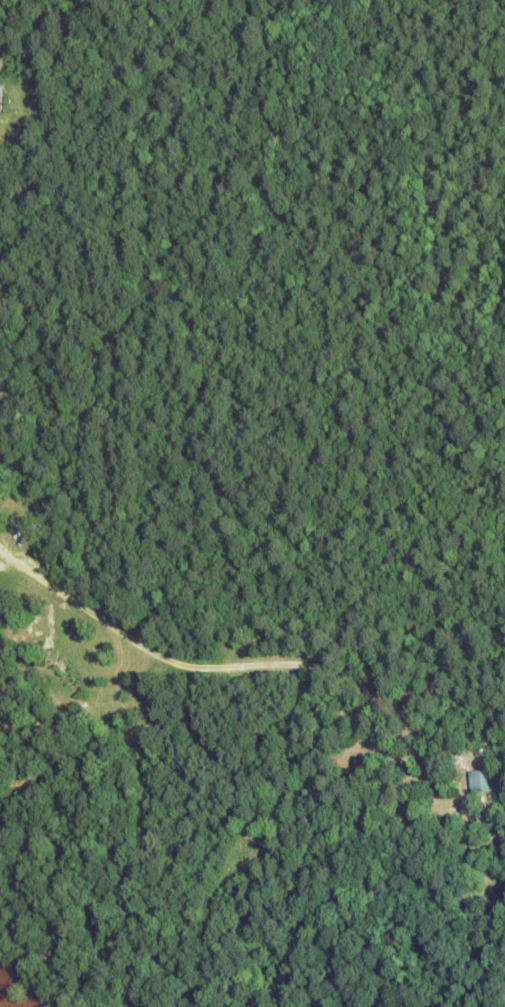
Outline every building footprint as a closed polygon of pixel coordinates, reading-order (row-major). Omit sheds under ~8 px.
[(488,795),(487,770),(466,771),(468,796),(488,795)] [(489,824),(489,809),(475,809),(475,824),(489,824)]
